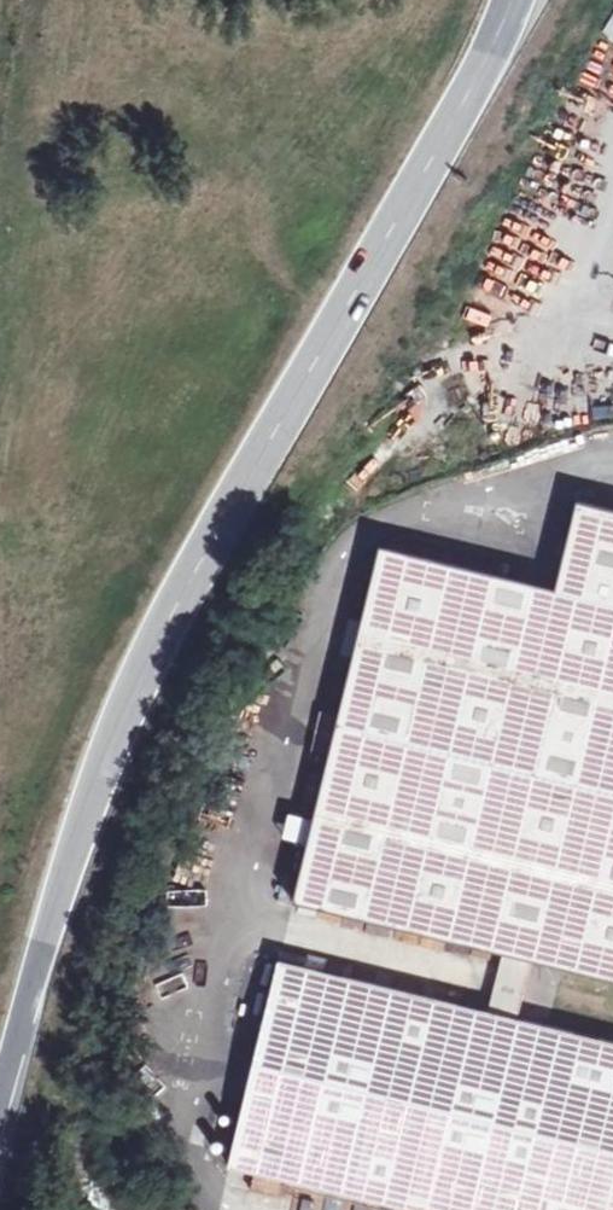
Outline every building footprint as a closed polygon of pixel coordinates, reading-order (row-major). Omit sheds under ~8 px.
[(585,497),(562,583),(389,540),(298,906),(510,957),(495,1020),(286,969),(237,1177),(371,1209),(612,1209),(612,1049),(521,1027),(534,961),(612,980),(612,504),(585,497)]
